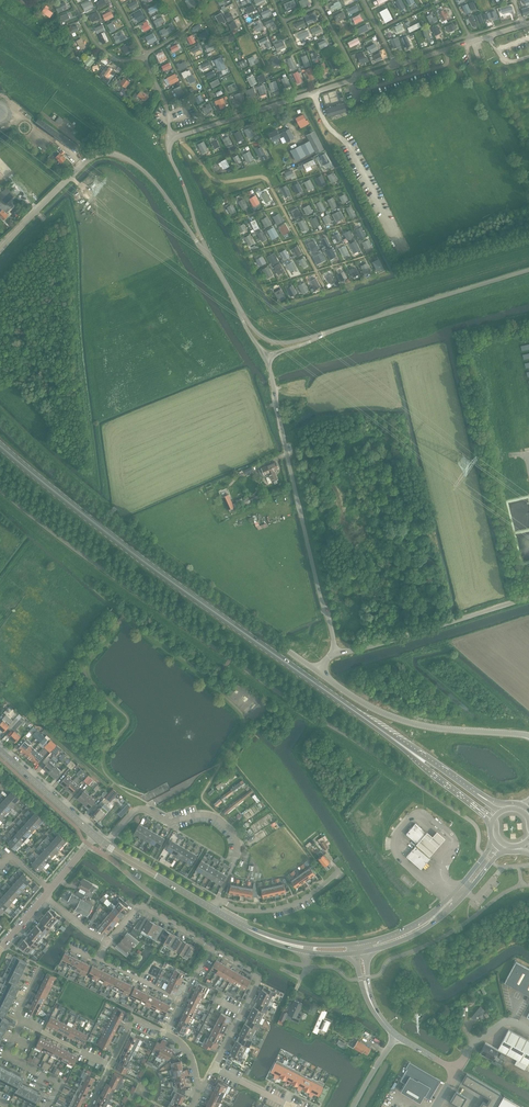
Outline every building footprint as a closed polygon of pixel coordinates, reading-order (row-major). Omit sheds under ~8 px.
[(107,4),(105,0),(101,0),(96,3),(99,8),(107,4)] [(131,9),(139,5),(136,0),(128,5),(131,9)] [(294,0),(284,4),(286,9),(296,5),(294,0)] [(309,3),(308,0),(300,0),(299,1),(302,8),(307,6),(306,4),(309,3)] [(401,0),(397,0),(395,1),(400,10),(405,7),(401,0)] [(86,11),(93,7),(90,1),(83,5),(86,11)] [(334,3),(335,4),(330,6),(332,10),(339,7),(340,8),(342,7),(339,1),(334,3)] [(62,8),(67,6),(65,2),(56,7),(58,12),(63,10),(62,8)] [(213,12),(218,9),(214,2),(209,5),(213,12)] [(392,9),(393,8),(390,3),(385,5),(390,15),(394,13),(392,9)] [(48,9),(49,7),(46,5),(42,12),(50,17),(53,13),(48,9)] [(249,13),(255,10),(252,5),(246,8),(249,13)] [(359,10),(356,5),(350,8),(349,7),(347,8),(350,14),(359,10)] [(271,13),(269,9),(261,13),(264,18),(270,15),(269,14),(271,13)] [(440,11),(439,10),(437,12),(439,15),(440,14),(443,20),(448,18),(446,16),(448,15),(446,10),(444,11),(443,10),(440,11)] [(105,20),(113,16),(111,11),(103,15),(105,20)] [(100,18),(98,12),(89,16),(92,22),(100,18)] [(345,18),(342,12),(334,16),(337,22),(345,18)] [(69,19),(73,17),(71,13),(63,17),(65,21),(64,21),(65,23),(70,21),(69,19)] [(139,21),(145,17),(142,13),(136,16),(139,21)] [(226,22),(221,13),(215,16),(219,23),(222,21),(223,23),(226,22)] [(229,14),(229,13),(225,15),(228,22),(234,19),(231,13),(229,14)] [(433,17),(432,14),(427,16),(431,24),(436,22),(435,21),(438,20),(436,16),(433,17)] [(311,17),(310,16),(305,18),(307,23),(316,19),(314,15),(311,17)] [(362,19),(360,15),(353,18),(355,23),(362,19)] [(164,20),(162,16),(154,20),(157,27),(161,25),(160,22),(164,20)] [(274,24),(272,19),(264,22),(266,27),(274,24)] [(306,25),(303,20),(296,24),(298,29),(306,25)] [(144,31),(151,28),(147,21),(143,23),(144,25),(142,26),(144,31)] [(238,27),(235,21),(229,24),(231,30),(238,27)] [(112,32),(116,30),(112,22),(108,25),(112,32)] [(417,22),(407,27),(410,32),(420,28),(417,22)] [(263,28),(261,23),(254,26),(257,32),(263,28)] [(404,29),(401,23),(395,27),(398,33),(404,29)] [(449,32),(456,29),(453,23),(444,27),(446,31),(448,30),(449,32)] [(201,28),(199,24),(192,28),(194,32),(201,28)] [(369,29),(366,24),(357,29),(359,34),(369,29)] [(77,25),(72,27),(71,25),(66,28),(69,34),(79,29),(77,25)] [(98,33),(105,30),(102,25),(95,28),(98,33)] [(321,25),(311,28),(313,34),(323,32),(321,25)] [(434,26),(431,27),(435,35),(441,33),(438,27),(435,28),(434,26)] [(166,30),(165,28),(161,30),(164,36),(171,31),(169,28),(166,30)] [(429,28),(423,30),(426,39),(431,37),(429,33),(430,32),(429,28)] [(310,34),(308,29),(298,34),(300,38),(310,34)] [(150,44),(157,40),(153,33),(146,37),(150,44)] [(125,38),(123,34),(117,37),(116,35),(113,36),(116,42),(125,38)] [(106,45),(111,42),(108,35),(103,38),(106,45)] [(196,42),(192,35),(187,37),(190,44),(196,42)] [(258,40),(261,45),(265,43),(268,49),(272,47),(267,36),(258,40)] [(403,44),(405,43),(406,47),(410,45),(407,36),(401,38),(403,44)] [(360,42),(357,37),(348,42),(351,47),(360,42)] [(397,42),(400,41),(398,37),(391,39),(394,48),(399,46),(397,42)] [(81,49),(85,47),(81,38),(76,41),(81,49)] [(248,43),(246,39),(238,42),(239,44),(240,44),(242,47),(246,45),(245,44),(248,43)] [(321,48),(324,47),(324,45),(326,43),(324,40),(318,43),(321,48)] [(213,42),(205,46),(208,52),(216,48),(213,42)] [(281,43),(281,42),(275,45),(277,51),(285,47),(283,43),(281,43)] [(126,55),(133,50),(131,49),(128,43),(121,47),(126,55)] [(198,44),(198,46),(191,49),(194,53),(200,50),(201,51),(202,50),(199,44),(198,44)] [(377,50),(374,44),(366,48),(368,50),(370,50),(372,53),(377,50)] [(167,59),(163,51),(156,55),(160,62),(167,59)] [(313,59),(312,59),(313,61),(313,63),(316,63),(315,60),(319,59),(318,57),(317,57),(315,52),(311,54),(313,59)] [(383,59),(379,52),(374,55),(377,62),(383,59)] [(183,58),(180,53),(174,56),(177,61),(183,58)] [(89,56),(84,61),(87,64),(86,66),(88,68),(90,66),(95,61),(93,60),(95,58),(92,55),(90,57),(89,56)] [(222,61),(220,57),(212,61),(214,65),(222,61)] [(281,63),(279,58),(272,61),(274,66),(281,63)] [(187,66),(185,61),(179,64),(179,62),(177,63),(180,70),(187,66)] [(212,67),(209,62),(201,66),(203,70),(208,67),(209,69),(212,67)] [(320,69),(322,75),(326,73),(324,67),(325,67),(324,63),(317,66),(319,70),(320,69)] [(286,71),(283,66),(275,70),(278,75),(286,71)] [(101,73),(99,76),(103,79),(103,80),(104,81),(108,83),(110,79),(108,78),(111,74),(113,75),(115,72),(113,70),(108,67),(107,68),(106,68),(105,70),(104,69),(101,73)] [(306,69),(309,79),(314,77),(311,67),(306,69)] [(302,81),(298,73),(298,71),(293,73),(298,83),(302,81)] [(179,80),(176,73),(167,78),(171,85),(179,80)] [(266,80),(263,74),(257,77),(260,83),(266,80)] [(285,88),(291,86),(287,76),(281,79),(285,88)] [(125,88),(129,82),(124,78),(122,80),(120,79),(116,84),(122,88),(124,86),(125,88)] [(220,83),(218,79),(210,83),(213,88),(220,83)] [(276,81),(269,83),(272,92),(276,90),(276,88),(278,87),(276,81)] [(237,89),(235,83),(228,86),(230,92),(237,89)] [(175,93),(174,93),(174,94),(175,96),(176,97),(177,96),(184,93),(184,91),(181,85),(173,89),(175,93)] [(266,94),(263,85),(256,87),(257,88),(258,88),(261,95),(266,94)] [(256,95),(255,93),(253,88),(245,90),(248,98),(256,95)] [(145,100),(148,96),(141,90),(139,92),(137,91),(133,97),(135,98),(137,95),(145,100)] [(245,101),(242,92),(234,95),(238,104),(245,101)] [(203,101),(200,95),(195,97),(199,105),(201,104),(200,102),(203,101)] [(226,107),(223,98),(215,101),(216,105),(219,104),(220,109),(226,107)] [(349,110),(347,102),(345,103),(345,102),(325,108),(328,117),(347,111),(349,110)] [(212,109),(209,103),(206,105),(206,107),(203,108),(207,114),(210,112),(209,110),(212,109)] [(303,113),(295,117),(300,127),(309,123),(307,119),(306,119),(303,113)] [(35,124),(71,149),(75,144),(39,118),(35,124)] [(248,137),(254,134),(250,127),(244,130),(248,137)] [(273,140),(280,137),(280,138),(285,136),(288,141),(295,137),(290,128),(280,134),(278,129),(270,134),(273,140)] [(99,134),(93,129),(88,136),(94,141),(99,134)] [(309,140),(290,150),(296,161),(315,151),(316,153),(325,149),(315,130),(307,135),(309,140)] [(238,141),(243,139),(239,131),(234,133),(238,141)] [(226,145),(231,142),(228,136),(223,139),(226,145)] [(214,149),(220,146),(217,140),(211,143),(214,149)] [(202,153),(208,150),(204,141),(198,144),(202,153)] [(259,156),(264,153),(261,147),(256,150),(259,156)] [(53,163),(57,159),(61,163),(66,158),(63,155),(65,152),(63,150),(60,153),(56,149),(48,157),(53,163)] [(247,162),(253,159),(249,151),(243,154),(247,162)] [(325,165),(329,163),(324,154),(320,156),(325,165)] [(224,168),(229,166),(226,159),(221,162),(224,168)] [(312,170),(317,167),(313,159),(307,162),(312,170)] [(300,167),(301,167),(300,165),(295,168),(298,174),(303,172),(300,167)] [(288,178),(294,175),(291,170),(285,173),(288,178)] [(332,183),(337,180),(333,173),(328,176),(332,183)] [(315,178),(319,186),(325,183),(321,175),(315,178)] [(304,182),(308,189),(314,186),(310,179),(304,182)] [(296,193),(302,190),(298,183),(293,186),(296,193)] [(285,196),(290,194),(286,186),(281,188),(285,196)] [(0,212),(0,216),(4,220),(9,215),(5,211),(9,208),(10,209),(13,206),(10,203),(17,197),(9,188),(2,194),(6,198),(0,204),(0,209),(1,210),(0,212)] [(271,199),(266,191),(261,194),(266,202),(271,199)] [(254,206),(259,203),(255,196),(250,199),(254,206)] [(332,208),(337,206),(333,198),(328,200),(332,208)] [(242,209),(247,206),(243,199),(238,202),(242,209)] [(321,212),(325,210),(321,201),(317,203),(321,212)] [(231,214),(236,211),(232,204),(227,207),(231,214)] [(307,215),(313,211),(309,205),(303,208),(307,215)] [(351,217),(355,214),(351,206),(346,208),(347,211),(351,217)] [(295,218),(301,215),(297,208),(291,211),(295,218)] [(336,220),(343,217),(340,211),(333,215),(336,220)] [(277,224),(283,221),(279,214),(273,217),(277,224)] [(326,224),(331,221),(328,215),(322,218),(326,224)] [(266,227),(271,224),(267,217),(262,220),(266,227)] [(314,227),(319,225),(315,217),(310,220),(314,227)] [(302,231),(308,228),(304,220),(298,222),(302,231)] [(255,231),(260,228),(255,221),(251,223),(255,231)] [(285,224),(279,227),(283,235),(289,231),(285,224)] [(268,230),(272,239),(278,235),(273,227),(268,230)] [(356,230),(360,238),(366,235),(362,227),(356,230)] [(262,241),(266,239),(261,231),(257,233),(262,241)] [(347,239),(353,237),(350,231),(344,234),(347,239)] [(334,243),(341,239),(338,234),(334,236),(335,238),(333,240),(334,243)] [(249,245),(254,243),(251,237),(246,239),(249,245)] [(322,239),(326,247),(330,245),(326,237),(322,239)] [(312,251),(318,248),(314,240),(308,243),(312,251)] [(366,248),(371,246),(368,240),(363,242),(366,248)] [(354,252),(359,249),(355,241),(350,244),(354,252)] [(297,256),(302,254),(297,246),(293,249),(297,256)] [(343,255),(348,253),(344,246),(339,248),(343,255)] [(330,259),(336,256),(332,248),(326,251),(330,259)] [(284,259),(289,256),(285,249),(281,252),(284,259)] [(274,253),(268,256),(272,264),(278,260),(274,253)] [(317,263),(325,259),(322,253),(314,257),(317,263)] [(259,266),(265,262),(262,257),(256,260),(259,266)] [(303,267),(308,264),(304,258),(299,260),(303,267)] [(377,270),(383,268),(379,259),(373,262),(377,270)] [(290,271),(296,268),(292,262),(287,265),(290,271)] [(280,263),(274,267),(278,274),(284,271),(280,263)] [(364,272),(370,269),(367,263),(361,266),(364,272)] [(267,277),(272,275),(268,267),(263,269),(267,277)] [(355,267),(352,269),(352,268),(349,269),(353,277),(359,274),(355,267)] [(341,281),(347,277),(343,271),(338,274),(341,281)] [(330,283),(335,281),(332,274),(327,276),(330,283)] [(315,289),(320,287),(316,278),(310,281),(315,289)] [(303,293),(309,290),(304,282),(298,286),(303,293)] [(287,289),(291,296),(296,293),(292,286),(287,289)] [(280,289),(275,292),(279,300),(285,297),(280,289)] [(121,425),(111,430),(113,435),(123,429),(121,425)] [(272,482),(278,479),(274,471),(274,469),(278,467),(276,462),(262,468),(259,470),(262,478),(269,475),(272,482)] [(228,495),(222,497),(228,510),(234,507),(228,495)] [(257,529),(269,526),(267,522),(260,525),(256,514),(252,515),(257,529)] [(22,717),(19,720),(16,717),(15,718),(13,720),(6,715),(5,716),(2,720),(3,721),(0,724),(0,728),(4,732),(7,728),(10,730),(15,725),(18,728),(25,719),(22,717)] [(32,734),(32,735),(36,738),(41,733),(37,729),(36,730),(33,727),(29,731),(32,734)] [(15,742),(21,736),(18,733),(19,731),(17,729),(9,737),(15,742)] [(45,737),(41,733),(36,738),(40,742),(45,737)] [(18,749),(23,753),(30,745),(29,745),(31,743),(27,739),(25,741),(18,749)] [(44,746),(45,746),(51,739),(49,741),(46,739),(40,745),(43,747),(44,746)] [(55,746),(57,745),(51,739),(45,746),(51,752),(56,747),(55,746)] [(30,745),(23,753),(27,757),(34,749),(30,745)] [(57,745),(51,752),(55,755),(60,748),(57,745)] [(27,757),(32,761),(38,753),(34,749),(27,757)] [(36,765),(43,757),(38,753),(32,761),(36,765)] [(66,753),(65,755),(66,756),(64,757),(65,758),(66,757),(68,758),(65,762),(67,764),(67,765),(69,767),(73,762),(71,760),(69,759),(71,757),(66,753)] [(46,771),(47,770),(49,772),(55,765),(57,763),(52,758),(45,766),(44,766),(43,768),(46,771)] [(60,770),(55,765),(49,772),(51,774),(51,775),(54,778),(56,776),(55,776),(60,770)] [(223,787),(225,785),(225,784),(237,776),(234,773),(215,786),(218,790),(221,788),(220,787),(222,786),(223,787)] [(66,788),(69,784),(72,781),(67,776),(62,782),(62,781),(60,783),(64,787),(64,786),(66,788)] [(230,789),(231,790),(220,797),(224,802),(226,801),(224,799),(242,786),(244,788),(247,786),(242,780),(230,789)] [(78,786),(72,781),(69,784),(66,788),(68,790),(72,794),(74,792),(73,791),(78,786)] [(223,811),(226,814),(253,792),(251,789),(250,790),(248,788),(244,791),(246,793),(223,811)] [(110,801),(118,793),(113,789),(105,797),(110,801)] [(12,791),(8,796),(15,803),(19,798),(12,791)] [(81,801),(84,803),(90,796),(84,791),(79,797),(79,796),(77,798),(81,802),(81,801)] [(12,807),(15,803),(8,796),(4,800),(12,807)] [(91,807),(90,807),(95,801),(90,796),(84,803),(86,805),(85,806),(89,809),(91,807)] [(213,804),(216,807),(222,802),(220,799),(213,804)] [(4,800),(0,804),(8,811),(12,807),(4,800)] [(128,803),(118,814),(121,817),(125,812),(126,813),(133,806),(132,805),(131,806),(128,803)] [(100,808),(93,815),(99,821),(108,811),(103,806),(101,808),(100,808)] [(43,820),(35,813),(31,817),(39,824),(43,820)] [(35,828),(39,824),(31,817),(28,821),(35,828)] [(32,833),(35,828),(28,821),(24,826),(32,833)] [(139,824),(134,833),(139,836),(145,827),(139,824)] [(427,833),(415,824),(406,834),(418,844),(427,833)] [(24,826),(20,830),(28,837),(32,833),(24,826)] [(139,836),(144,839),(150,830),(145,827),(139,836)] [(24,841),(28,837),(20,830),(16,834),(24,841)] [(155,833),(150,830),(144,839),(149,842),(155,833)] [(427,833),(418,844),(416,845),(429,857),(432,854),(435,850),(438,846),(442,842),(444,839),(436,832),(433,835),(432,837),(429,834),(427,833)] [(14,833),(10,837),(12,839),(20,846),(24,841),(16,834),(14,833)] [(149,842),(154,844),(160,835),(155,833),(149,842)] [(59,834),(55,838),(63,845),(67,841),(59,834)] [(160,835),(154,844),(159,848),(165,839),(160,835)] [(325,835),(318,840),(320,843),(324,850),(328,847),(327,845),(330,843),(325,835)] [(51,842),(59,849),(63,845),(55,838),(51,842)] [(8,843),(16,850),(20,846),(12,839),(8,843)] [(166,849),(171,852),(177,843),(171,840),(166,849)] [(55,854),(59,849),(51,842),(47,847),(55,854)] [(171,852),(176,855),(182,846),(177,843),(171,852)] [(187,849),(182,846),(176,855),(181,858),(187,849)] [(428,861),(429,860),(430,859),(415,846),(414,848),(407,856),(409,859),(414,863),(418,866),(421,869),(428,861)] [(51,858),(55,854),(47,847),(43,851),(51,858)] [(181,858),(186,861),(192,852),(187,849),(181,858)] [(43,851),(39,855),(47,862),(51,858),(43,851)] [(320,851),(317,853),(320,857),(318,859),(324,867),(330,862),(320,851)] [(186,861),(191,864),(197,855),(192,852),(186,861)] [(39,855),(36,860),(43,867),(47,862),(39,855)] [(160,861),(170,866),(172,862),(162,857),(160,861)] [(39,871),(43,867),(36,860),(32,864),(39,871)] [(201,861),(196,870),(201,873),(206,864),(201,861)] [(201,873),(206,876),(211,867),(206,864),(201,873)] [(211,867),(206,876),(211,879),(216,870),(211,867)] [(310,867),(305,871),(310,878),(315,874),(310,867)] [(211,879),(216,881),(221,872),(216,870),(211,879)] [(305,881),(310,878),(305,871),(300,874),(305,881)] [(216,881),(221,885),(227,876),(221,872),(216,881)] [(32,880),(24,873),(20,877),(27,884),(32,880)] [(300,874),(296,877),(301,884),(305,881),(300,874)] [(20,877),(16,882),(24,889),(27,884),(20,877)] [(296,888),(301,884),(296,877),(291,881),(296,888)] [(92,892),(95,886),(92,884),(82,879),(78,887),(86,891),(84,894),(91,898),(94,893),(92,892)] [(20,893),(24,889),(16,882),(12,886),(20,893)] [(12,886),(8,890),(16,897),(20,893),(12,886)] [(12,902),(16,897),(8,890),(4,895),(12,902)] [(75,910),(87,916),(93,905),(72,894),(68,901),(77,906),(75,910)] [(8,906),(12,902),(4,895),(0,899),(8,906)] [(119,902),(116,906),(124,913),(127,909),(126,907),(127,904),(119,897),(117,900),(119,902)] [(0,899),(0,906),(4,910),(8,906),(0,899)] [(120,917),(124,913),(116,906),(112,910),(120,917)] [(59,920),(62,917),(52,909),(50,911),(48,910),(44,915),(54,923),(58,919),(59,920)] [(112,910),(109,915),(117,921),(120,917),(112,910)] [(42,921),(40,924),(49,932),(51,929),(50,928),(54,923),(44,915),(40,920),(42,921)] [(113,926),(117,921),(109,915),(105,919),(113,926)] [(105,919),(101,923),(110,930),(113,926),(105,919)] [(144,919),(138,930),(141,932),(141,933),(146,936),(153,923),(148,920),(148,921),(144,919)] [(110,930),(101,923),(98,927),(106,934),(110,930)] [(153,923),(146,936),(151,939),(151,938),(154,940),(161,929),(158,927),(158,926),(153,923)] [(47,934),(49,932),(40,924),(38,926),(36,925),(32,930),(42,938),(46,933),(47,934)] [(159,939),(164,942),(170,932),(164,929),(164,930),(161,929),(154,940),(157,941),(159,939)] [(29,936),(27,938),(37,946),(39,944),(38,943),(42,938),(32,930),(28,935),(29,936)] [(124,937),(122,940),(130,947),(134,943),(136,945),(139,942),(127,932),(124,936),(124,937)] [(164,942),(169,945),(168,947),(171,949),(177,938),(174,936),(175,935),(170,932),(164,942)] [(24,952),(26,949),(29,953),(33,948),(35,949),(37,946),(27,938),(25,941),(24,939),(17,947),(24,952)] [(180,940),(177,938),(171,949),(174,951),(175,949),(180,952),(186,942),(181,939),(180,940)] [(126,956),(129,953),(127,951),(130,947),(122,940),(120,943),(119,943),(115,947),(126,956)] [(185,955),(184,957),(187,959),(194,948),(190,946),(191,945),(186,942),(180,952),(185,955)] [(65,952),(59,965),(64,967),(65,965),(70,955),(65,952)] [(75,957),(70,955),(65,965),(70,967),(75,957)] [(14,956),(11,961),(24,967),(27,962),(14,956)] [(75,957),(70,967),(75,970),(80,960),(75,957)] [(75,970),(80,972),(85,962),(80,960),(75,970)] [(216,960),(211,969),(216,972),(221,963),(216,960)] [(22,973),(24,967),(11,961),(9,966),(22,973)] [(528,996),(528,968),(516,961),(504,982),(528,996)] [(85,975),(90,965),(85,962),(80,972),(85,975)] [(216,972),(220,975),(226,966),(221,963),(216,972)] [(88,975),(93,978),(98,968),(93,965),(88,975)] [(9,966),(6,972),(19,978),(22,973),(9,966)] [(226,966),(220,975),(225,978),(231,968),(226,966)] [(98,968),(93,978),(98,980),(103,970),(98,968)] [(225,978),(230,981),(236,971),(231,968),(225,978)] [(175,969),(173,974),(183,979),(185,974),(175,969)] [(98,980),(103,983),(108,973),(103,970),(98,980)] [(236,971),(230,981),(235,984),(240,974),(236,971)] [(16,983),(19,978),(6,972),(3,977),(7,979),(16,983)] [(45,978),(54,983),(57,977),(48,973),(45,978)] [(103,983),(108,985),(113,975),(108,973),(103,983)] [(183,979),(173,974),(170,979),(180,984),(183,979)] [(235,984),(240,986),(245,977),(240,974),(235,984)] [(118,978),(113,975),(108,985),(113,988),(118,978)] [(245,989),(250,980),(245,977),(240,986),(245,989)] [(45,978),(42,983),(51,988),(54,983),(45,978)] [(118,978),(113,988),(118,990),(123,980),(118,978)] [(7,979),(4,984),(17,990),(20,985),(16,983),(7,979)] [(170,979),(168,984),(178,989),(180,984),(170,979)] [(118,990),(123,993),(128,983),(123,980),(118,990)] [(165,982),(162,987),(165,989),(175,994),(178,989),(168,984),(165,982)] [(40,989),(49,993),(51,988),(42,983),(40,989)] [(128,995),(133,986),(128,983),(123,993),(128,995)] [(208,987),(199,983),(196,988),(206,993),(208,987)] [(14,996),(17,990),(4,984),(2,989),(14,996)] [(134,987),(130,997),(135,999),(140,990),(134,987)] [(273,995),(275,996),(276,993),(265,987),(263,990),(262,989),(259,995),(270,1000),(273,995)] [(196,988),(194,993),(203,998),(206,993),(196,988)] [(0,992),(0,995),(12,1001),(14,996),(2,989),(0,992)] [(40,989),(37,994),(46,998),(49,993),(40,989)] [(135,999),(140,1002),(145,992),(140,990),(135,999)] [(145,992),(140,1002),(145,1004),(150,995),(145,992)] [(191,998),(201,1003),(203,998),(194,993),(191,998)] [(34,999),(43,1004),(46,998),(37,994),(34,999)] [(12,1001),(0,995),(0,1002),(9,1006),(12,1001)] [(145,1004),(150,1007),(155,997),(150,995),(145,1004)] [(258,1001),(256,1004),(268,1010),(269,1007),(268,1006),(270,1000),(259,995),(256,1000),(258,1001)] [(155,997),(150,1007),(155,1009),(160,1000),(155,997)] [(191,998),(189,1003),(198,1008),(201,1003),(191,998)] [(41,1009),(43,1004),(34,999),(32,1005),(41,1009)] [(155,1009),(160,1012),(165,1002),(160,1000),(155,1009)] [(294,1000),(288,1014),(300,1019),(303,1012),(299,1011),(302,1004),(294,1000)] [(9,1006),(0,1002),(0,1009),(6,1012),(9,1006)] [(165,1015),(170,1005),(165,1002),(160,1012),(165,1015)] [(186,1008),(196,1013),(198,1008),(189,1003),(186,1008)] [(265,1012),(266,1013),(268,1010),(256,1004),(255,1007),(253,1006),(250,1012),(262,1018),(265,1012)] [(29,1010),(38,1015),(41,1009),(32,1005),(29,1010)] [(479,1005),(470,1018),(473,1021),(476,1017),(478,1020),(485,1011),(479,1005)] [(116,1007),(113,1012),(122,1017),(125,1011),(116,1007)] [(193,1018),(196,1013),(186,1008),(184,1013),(193,1018)] [(317,1022),(315,1026),(317,1027),(323,1030),(327,1022),(328,1021),(323,1019),(327,1011),(323,1009),(319,1017),(317,1022)] [(418,1018),(420,1013),(414,1009),(411,1014),(418,1018)] [(287,1013),(282,1011),(279,1019),(277,1023),(282,1025),(284,1021),(287,1013)] [(111,1018),(120,1022),(122,1017),(113,1012),(111,1018)] [(259,1023),(262,1018),(250,1012),(247,1018),(249,1018),(248,1021),(259,1027),(261,1024),(259,1023)] [(181,1018),(191,1023),(193,1018),(184,1013),(181,1018)] [(221,1013),(219,1018),(228,1023),(231,1018),(221,1013)] [(7,1025),(9,1022),(10,1020),(4,1017),(0,1015),(0,1022),(7,1025)] [(449,1015),(444,1018),(452,1031),(457,1027),(449,1015)] [(51,1016),(46,1025),(52,1028),(56,1019),(51,1016)] [(117,1027),(120,1022),(111,1018),(108,1023),(117,1027)] [(181,1018),(179,1023),(188,1028),(191,1023),(181,1018)] [(216,1023),(226,1028),(228,1023),(219,1018),(216,1023)] [(52,1028),(57,1031),(62,1022),(56,1019),(52,1028)] [(67,1024),(62,1033),(68,1036),(72,1027),(74,1024),(68,1021),(67,1024)] [(245,1023),(242,1029),(253,1035),(256,1029),(257,1030),(259,1027),(248,1021),(246,1024),(245,1023)] [(57,1031),(62,1033),(67,1024),(62,1022),(57,1031)] [(108,1023),(106,1028),(115,1033),(117,1027),(108,1023)] [(185,1033),(186,1033),(188,1028),(179,1023),(176,1028),(179,1030),(178,1033),(184,1036),(185,1033)] [(216,1023),(214,1028),(223,1033),(226,1028),(216,1023)] [(78,1030),(72,1027),(68,1036),(73,1039),(78,1030)] [(103,1033),(112,1038),(115,1033),(106,1028),(103,1033)] [(211,1033),(221,1038),(223,1033),(214,1028),(211,1033)] [(252,1041),(251,1040),(253,1035),(242,1029),(239,1035),(241,1035),(239,1038),(251,1044),(252,1041)] [(514,1064),(524,1070),(528,1061),(528,1041),(508,1029),(498,1049),(517,1059),(514,1064)] [(73,1039),(78,1041),(83,1032),(78,1030),(73,1039)] [(88,1035),(83,1032),(78,1041),(84,1044),(88,1035)] [(103,1033),(100,1039),(109,1043),(112,1038),(103,1033)] [(211,1033),(209,1038),(219,1043),(221,1038),(211,1033)] [(137,1045),(140,1039),(145,1041),(148,1043),(149,1040),(146,1039),(136,1034),(135,1037),(131,1034),(128,1040),(137,1045)] [(40,1052),(41,1049),(42,1049),(46,1040),(41,1037),(36,1046),(35,1049),(40,1052)] [(213,1047),(216,1048),(219,1043),(209,1038),(206,1043),(205,1042),(203,1045),(212,1050),(213,1047)] [(236,1040),(233,1046),(245,1052),(248,1046),(249,1047),(251,1044),(239,1038),(238,1041),(236,1040)] [(98,1044),(107,1049),(109,1043),(100,1039),(98,1044)] [(42,1049),(47,1051),(51,1043),(46,1040),(42,1049)] [(128,1040),(125,1046),(134,1050),(137,1045),(128,1040)] [(157,1042),(153,1051),(158,1054),(164,1041),(162,1040),(160,1043),(157,1042)] [(344,1049),(347,1045),(339,1040),(336,1044),(344,1049)] [(370,1048),(358,1040),(354,1047),(362,1053),(362,1051),(367,1054),(370,1048)] [(163,1056),(168,1047),(165,1046),(167,1042),(164,1041),(158,1054),(157,1055),(156,1059),(160,1062),(163,1056)] [(51,1043),(47,1051),(52,1054),(57,1045),(51,1043)] [(52,1054),(57,1057),(62,1048),(57,1045),(52,1054)] [(492,1059),(497,1051),(486,1045),(481,1053),(492,1059)] [(123,1051),(132,1055),(134,1050),(125,1046),(123,1051)] [(233,1046),(230,1052),(232,1053),(231,1055),(235,1058),(234,1061),(240,1064),(241,1061),(242,1061),(244,1058),(242,1057),(245,1058),(248,1053),(245,1052),(233,1046)] [(170,1061),(173,1059),(177,1056),(173,1051),(174,1050),(168,1047),(163,1056),(169,1059),(170,1061)] [(67,1050),(62,1048),(57,1057),(63,1059),(67,1050)] [(63,1059),(68,1062),(73,1053),(67,1050),(63,1059)] [(493,1060),(502,1064),(507,1056),(504,1054),(504,1055),(501,1053),(501,1052),(498,1050),(493,1060)] [(123,1057),(126,1059),(129,1060),(132,1055),(123,1051),(120,1056),(122,1058),(123,1057)] [(68,1062),(67,1064),(72,1067),(73,1064),(73,1065),(74,1065),(78,1056),(73,1053),(70,1059),(68,1062)] [(177,1056),(173,1059),(170,1061),(171,1063),(173,1069),(170,1070),(182,1067),(181,1061),(180,1061),(177,1056)] [(129,1067),(132,1061),(129,1060),(126,1059),(123,1057),(122,1058),(120,1063),(131,1068),(129,1067)] [(276,1073),(277,1074),(283,1063),(277,1060),(271,1071),(276,1073)] [(128,1074),(131,1068),(120,1063),(117,1068),(128,1074)] [(283,1077),(289,1066),(283,1063),(277,1074),(279,1074),(280,1075),(280,1076),(283,1077)] [(400,1080),(405,1083),(401,1091),(420,1102),(424,1094),(429,1097),(439,1081),(410,1064),(400,1080)] [(289,1080),(295,1069),(289,1066),(283,1077),(286,1079),(286,1078),(288,1079),(289,1080)] [(170,1070),(171,1076),(174,1075),(188,1072),(187,1069),(183,1070),(182,1067),(170,1070)] [(95,1077),(96,1074),(87,1069),(83,1078),(92,1082),(95,1077)] [(295,1083),(300,1072),(295,1069),(289,1080),(290,1080),(292,1081),(291,1082),(295,1083)] [(0,1082),(0,1083),(5,1085),(12,1072),(6,1070),(0,1082)] [(5,1085),(10,1088),(17,1075),(12,1072),(5,1085)] [(174,1075),(175,1080),(185,1078),(184,1075),(188,1074),(188,1072),(174,1075)] [(301,1086),(306,1076),(300,1073),(301,1072),(300,1072),(295,1083),(298,1085),(298,1084),(300,1085),(301,1086)] [(124,1085),(121,1083),(124,1078),(114,1073),(112,1079),(124,1085)] [(481,1093),(490,1098),(487,1103),(483,1101),(479,1106),(493,1106),(501,1094),(467,1074),(462,1082),(481,1093)] [(20,1084),(23,1078),(17,1075),(10,1088),(16,1091),(19,1083),(20,1084)] [(306,1089),(312,1078),(311,1079),(306,1076),(301,1086),(302,1086),(303,1087),(303,1088),(306,1089)] [(83,1078),(81,1083),(90,1088),(92,1082),(83,1078)] [(174,1087),(174,1089),(185,1090),(186,1085),(186,1084),(185,1078),(175,1080),(175,1081),(172,1081),(174,1087)] [(218,1078),(215,1083),(217,1084),(215,1087),(225,1092),(227,1087),(228,1085),(223,1083),(224,1081),(218,1078)] [(312,1092),(319,1080),(318,1080),(318,1081),(312,1078),(306,1089),(310,1091),(310,1090),(311,1091),(312,1092)] [(112,1079),(109,1084),(116,1087),(116,1088),(118,1089),(119,1089),(120,1087),(123,1088),(124,1085),(112,1079)] [(319,1080),(312,1092),(314,1092),(319,1095),(325,1083),(319,1080)] [(13,1096),(19,1099),(25,1086),(20,1084),(19,1083),(16,1091),(13,1096)] [(78,1088),(87,1093),(90,1088),(81,1083),(78,1088)] [(104,1088),(113,1093),(116,1088),(116,1087),(109,1084),(107,1083),(104,1088)] [(25,1086),(19,1099),(24,1102),(30,1089),(25,1086)] [(211,1091),(222,1097),(225,1092),(215,1087),(214,1091),(212,1090),(211,1091)] [(78,1088),(75,1094),(84,1098),(87,1093),(78,1088)] [(104,1088),(101,1094),(110,1098),(113,1093),(104,1088)] [(24,1102),(29,1104),(36,1091),(30,1089),(24,1102)] [(171,1096),(173,1097),(183,1102),(185,1096),(185,1090),(174,1089),(174,1090),(171,1096)] [(41,1094),(36,1091),(29,1104),(34,1106),(35,1106),(41,1094)] [(212,1094),(210,1097),(220,1102),(222,1097),(211,1091),(210,1093),(212,1094)] [(466,1097),(456,1091),(450,1101),(460,1106),(466,1097)] [(73,1099),(82,1104),(84,1098),(75,1094),(73,1099)] [(99,1099),(108,1103),(110,1098),(101,1094),(99,1099)] [(504,1095),(497,1106),(524,1106),(504,1095)] [(171,1102),(180,1106),(185,1106),(181,1105),(183,1102),(173,1097),(171,1102)] [(217,1106),(220,1102),(210,1097),(209,1101),(207,1100),(206,1101),(217,1106)] [(70,1104),(75,1106),(80,1106),(82,1104),(73,1099),(70,1104)] [(96,1104),(102,1106),(109,1106),(110,1105),(108,1103),(99,1099),(96,1104)]
